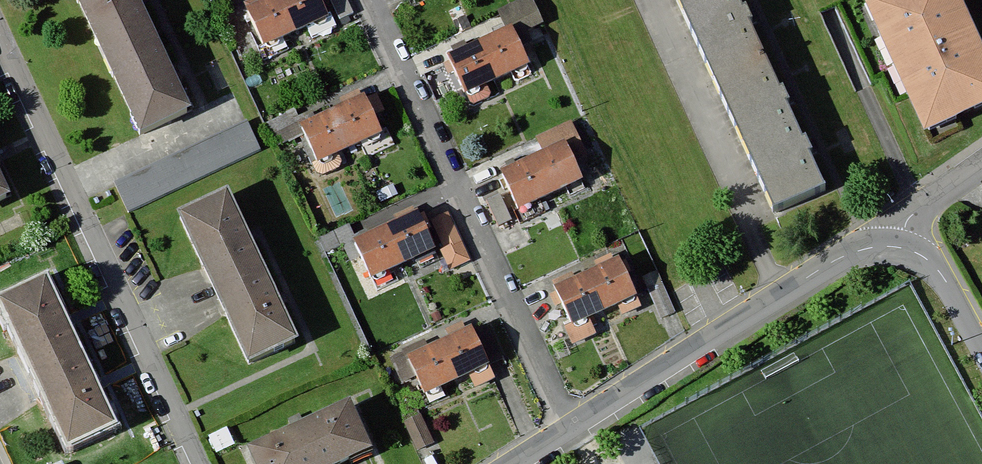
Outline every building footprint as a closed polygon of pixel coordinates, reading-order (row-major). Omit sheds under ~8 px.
[(140,134),(188,112),(136,0),(78,0),(140,134)] [(257,51),(263,65),(291,52),(284,36),(298,30),(284,0),(272,0),(249,11),(266,47),(257,51)] [(298,30),(333,14),(327,0),(284,0),(298,30)] [(344,17),(357,11),(351,0),(336,0),(344,17)] [(488,44),(503,78),(514,73),(517,81),(537,72),(520,35),(551,21),(541,0),(525,0),(505,9),(515,32),(488,44)] [(774,212),(822,191),(735,0),(677,0),(774,212)] [(866,7),(925,135),(981,109),(981,58),(955,0),(881,0),(866,7)] [(488,44),(455,59),(470,91),(464,93),(471,108),(500,95),(494,82),(503,78),(488,44)] [(371,102),(340,115),(354,146),(385,133),(371,102)] [(304,122),(298,109),(269,122),(275,135),(304,122)] [(340,115),(306,129),(320,161),(354,146),(340,115)] [(250,122),(116,187),(130,214),(263,150),(250,122)] [(570,144),(538,159),(556,198),(588,183),(570,144)] [(538,159),(505,175),(523,213),(556,198),(538,159)] [(8,195),(0,177),(0,199),(8,195)] [(232,195),(182,219),(252,367),(302,343),(232,195)] [(504,196),(492,201),(504,227),(516,221),(504,196)] [(466,244),(452,214),(439,220),(452,250),(466,244)] [(424,218),(391,233),(406,267),(440,251),(424,218)] [(358,240),(352,226),(323,239),(330,253),(358,240)] [(391,233),(358,248),(374,281),(406,267),(391,233)] [(586,317),(629,297),(610,256),(545,286),(570,342),(593,331),(586,317)] [(0,300),(0,311),(68,457),(120,433),(47,277),(0,300)] [(502,367),(486,330),(451,346),(467,383),(502,367)] [(467,383),(451,346),(414,362),(431,399),(467,383)] [(257,455),(261,463),(354,463),(372,455),(352,411),(257,455)] [(424,418),(410,425),(423,453),(438,446),(424,418)]
